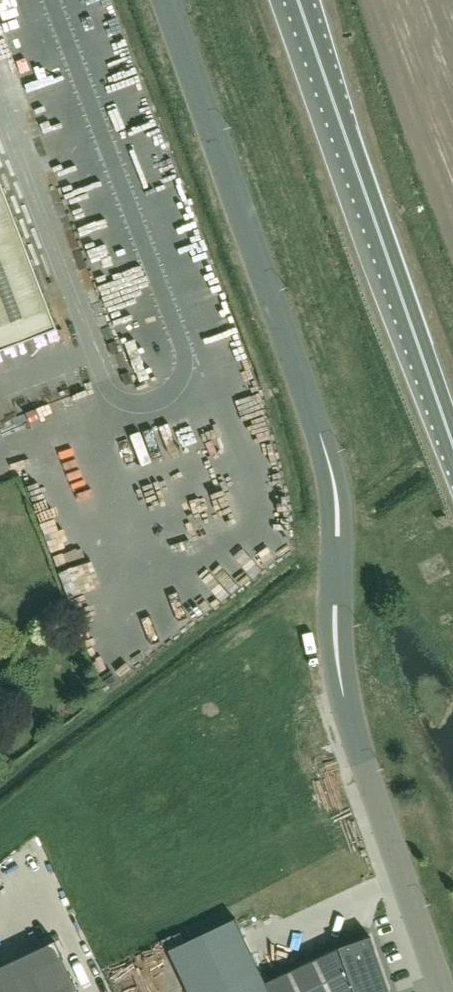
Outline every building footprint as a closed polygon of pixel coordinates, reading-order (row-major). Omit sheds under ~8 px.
[(58,332),(0,177),(0,354),(58,332)] [(199,262),(215,256),(211,246),(195,252),(199,262)] [(180,945),(202,991),(389,991),(370,937),(340,948),(267,982),(237,918),(180,945)] [(0,967),(0,991),(80,991),(56,940),(0,967)]
